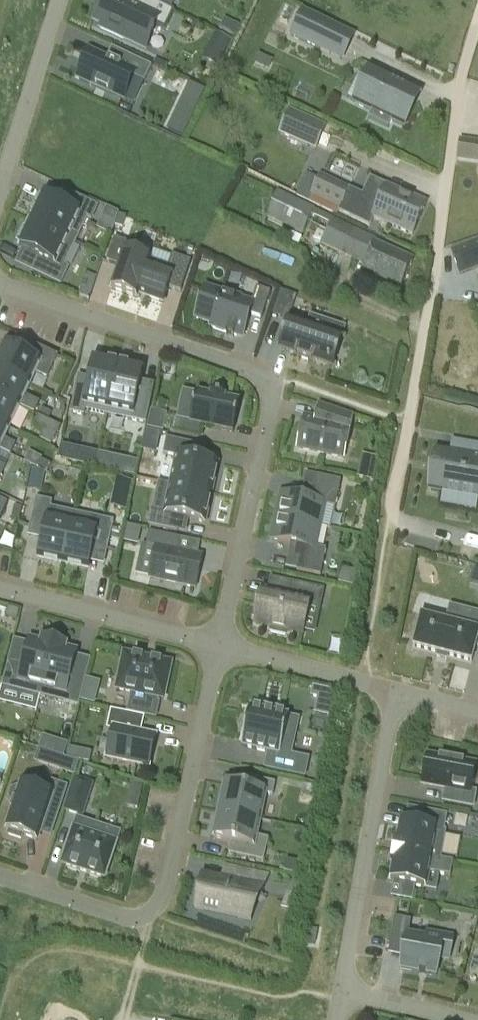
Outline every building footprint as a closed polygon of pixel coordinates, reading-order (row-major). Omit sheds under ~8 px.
[(97,23),(102,25),(100,30),(123,40),(125,36),(146,45),(154,26),(165,31),(174,12),(170,10),(148,0),(117,0),(116,0),(108,0),(107,1),(106,0),(98,18),(99,19),(97,23)] [(170,10),(175,0),(149,0),(170,10)] [(302,11),(290,36),(319,50),(332,25),(302,11)] [(224,20),(219,31),(234,38),(239,27),(224,20)] [(215,34),(207,50),(221,57),(229,41),(215,34)] [(122,54),(116,66),(91,54),(79,80),(123,100),(134,76),(145,81),(151,67),(122,54)] [(373,72),(371,77),(358,105),(371,111),(368,119),(388,129),(392,121),(403,126),(416,99),(418,94),(412,91),(388,80),(373,72)] [(290,112),(279,135),(316,151),(326,128),(290,112)] [(174,118),(168,129),(182,136),(187,124),(174,118)] [(460,141),(458,161),(477,164),(477,144),(460,141)] [(285,182),(282,187),(310,201),(337,214),(339,212),(350,189),(342,186),(321,175),(319,181),(306,175),(299,189),(285,182)] [(350,189),(339,212),(350,217),(361,222),(371,227),(372,224),(375,219),(397,229),(412,236),(418,222),(426,204),(407,196),(388,187),(387,189),(378,185),(369,181),(365,188),(362,196),(350,189)] [(278,192),(266,217),(302,234),(314,209),(278,192)] [(31,222),(75,243),(87,219),(91,221),(97,208),(74,197),(69,209),(43,197),(42,200),(38,199),(33,210),(36,211),(31,222)] [(119,214),(115,225),(122,228),(126,217),(119,214)] [(333,219),(322,243),(366,265),(362,275),(399,291),(413,261),(375,244),(377,240),(333,219)] [(90,243),(98,224),(89,220),(81,239),(90,243)] [(75,243),(31,222),(26,233),(23,231),(17,242),(21,244),(19,247),(40,257),(33,272),(60,285),(68,269),(63,267),(75,243)] [(137,295),(149,260),(125,252),(128,244),(114,239),(106,262),(119,267),(111,290),(137,299),(139,295),(137,295)] [(460,275),(477,268),(477,242),(451,251),(460,275)] [(168,267),(149,260),(137,295),(139,295),(163,303),(168,289),(180,293),(191,263),(172,256),(168,267)] [(82,286),(79,296),(89,299),(92,289),(82,286)] [(242,334),(249,314),(262,319),(270,293),(256,289),(251,306),(206,291),(197,319),(212,324),(211,328),(236,337),(238,333),(242,334)] [(280,291),(272,314),(288,320),(296,296),(280,291)] [(311,318),(308,327),(291,321),(281,350),(298,356),(297,358),(311,363),(312,360),(331,367),(344,330),(311,318)] [(30,386),(36,374),(46,379),(57,357),(34,346),(28,358),(4,346),(3,350),(0,348),(0,371),(30,386)] [(87,391),(76,389),(71,413),(83,416),(85,410),(107,415),(118,365),(94,360),(87,391)] [(142,370),(118,365),(107,415),(146,423),(152,394),(138,391),(142,370)] [(30,386),(0,371),(0,398),(20,408),(34,414),(38,404),(25,397),(30,386)] [(201,427),(233,433),(240,403),(224,400),(225,399),(211,396),(211,397),(196,394),(190,423),(176,420),(173,433),(199,438),(201,427)] [(20,408),(0,398),(0,425),(9,429),(20,408)] [(352,417),(319,405),(316,420),(304,418),(297,449),(343,459),(352,417)] [(48,421),(52,411),(44,407),(39,417),(48,421)] [(151,411),(147,430),(163,433),(167,415),(151,411)] [(9,429),(0,425),(0,451),(10,456),(15,446),(4,440),(9,429)] [(45,430),(41,439),(52,445),(57,435),(45,430)] [(176,458),(170,485),(211,494),(218,465),(193,460),(196,446),(167,440),(163,455),(176,458)] [(477,500),(477,447),(452,442),(449,454),(438,452),(431,491),(477,500)] [(72,462),(75,450),(61,447),(58,459),(72,462)] [(376,478),(378,455),(364,454),(362,477),(376,478)] [(42,460),(37,469),(47,473),(51,465),(42,460)] [(133,475),(135,464),(121,461),(119,472),(133,475)] [(281,494),(276,518),(320,527),(324,506),(335,508),(341,482),(317,477),(314,488),(309,487),(306,500),(300,498),(281,494)] [(29,485),(27,491),(40,494),(42,487),(29,485)] [(205,524),(211,494),(170,485),(164,513),(151,511),(148,526),(177,532),(180,518),(205,524)] [(117,492),(113,509),(126,511),(129,495),(117,492)] [(39,558),(63,564),(74,514),(51,509),(52,503),(36,499),(28,533),(43,536),(39,558)] [(14,507),(11,519),(19,521),(22,509),(14,507)] [(63,564),(88,569),(93,547),(107,550),(114,522),(74,514),(63,564)] [(320,527),(276,518),(271,541),(290,545),(296,546),(293,559),(299,560),(296,572),(320,577),(326,550),(315,548),(320,527)] [(141,529),(126,526),(123,542),(138,545),(141,529)] [(195,589),(202,558),(181,553),(178,549),(181,540),(148,533),(145,547),(156,549),(149,579),(195,589)] [(342,570),(339,583),(353,587),(356,573),(342,570)] [(308,605),(320,608),(324,591),(281,582),(278,596),(262,593),(259,605),(255,604),(252,619),(256,620),(255,624),(271,628),(270,633),(285,636),(286,631),(302,634),(308,605)] [(19,611),(8,608),(4,616),(16,622),(19,611)] [(477,647),(477,615),(472,613),(468,628),(423,617),(423,616),(421,616),(420,618),(421,618),(414,646),(413,646),(413,648),(415,648),(437,654),(438,654),(446,656),(447,657),(447,656),(470,662),(472,663),(472,661),(475,647),(477,647)] [(1,687),(40,697),(54,643),(42,640),(41,644),(30,641),(24,662),(21,664),(8,661),(1,687)] [(66,646),(54,643),(40,697),(79,707),(85,681),(73,678),(71,673),(76,653),(65,650),(66,646)] [(163,700),(171,665),(124,655),(116,690),(132,694),(128,714),(155,719),(158,705),(156,704),(157,699),(163,700)] [(313,687),(311,696),(318,698),(320,689),(313,687)] [(83,694),(81,702),(94,705),(96,698),(83,694)] [(290,757),(298,720),(288,718),(289,717),(278,714),(279,710),(261,706),(260,710),(249,708),(241,747),(268,753),(264,769),(303,777),(307,761),(290,757)] [(113,730),(107,759),(149,768),(155,738),(139,735),(143,719),(112,712),(108,729),(113,730)] [(58,746),(55,754),(63,757),(68,745),(63,743),(58,746)] [(80,750),(69,748),(67,759),(78,761),(80,750)] [(475,793),(470,793),(475,765),(427,756),(422,785),(452,791),(450,803),(473,807),(475,793)] [(64,758),(59,771),(74,776),(79,763),(64,758)] [(225,785),(219,812),(260,820),(265,795),(272,796),(275,784),(250,779),(248,790),(225,785)] [(92,786),(74,780),(64,811),(82,817),(92,786)] [(44,819),(55,823),(66,789),(51,784),(48,795),(21,786),(20,790),(16,789),(11,791),(8,798),(11,803),(15,804),(6,831),(9,832),(7,836),(22,840),(23,837),(36,841),(44,819)] [(134,795),(141,796),(143,786),(131,784),(130,788),(134,795)] [(396,842),(394,852),(441,861),(441,860),(446,831),(444,831),(447,815),(413,809),(410,825),(401,823),(397,842),(396,842)] [(256,837),(260,821),(219,812),(213,839),(236,844),(234,855),(263,862),(268,840),(256,837)] [(118,835),(77,821),(62,865),(104,879),(118,835)] [(451,836),(447,852),(458,854),(462,839),(451,836)] [(441,861),(394,852),(392,863),(393,863),(390,882),(415,887),(425,888),(428,873),(450,877),(453,862),(441,860),(441,861)] [(198,910),(244,920),(251,888),(263,891),(269,876),(227,867),(224,881),(205,877),(198,910)] [(287,895),(297,898),(301,883),(293,881),(287,895)] [(425,940),(408,937),(411,922),(395,919),(391,937),(388,956),(403,958),(401,970),(436,976),(439,959),(449,960),(453,939),(426,934),(425,940)]
